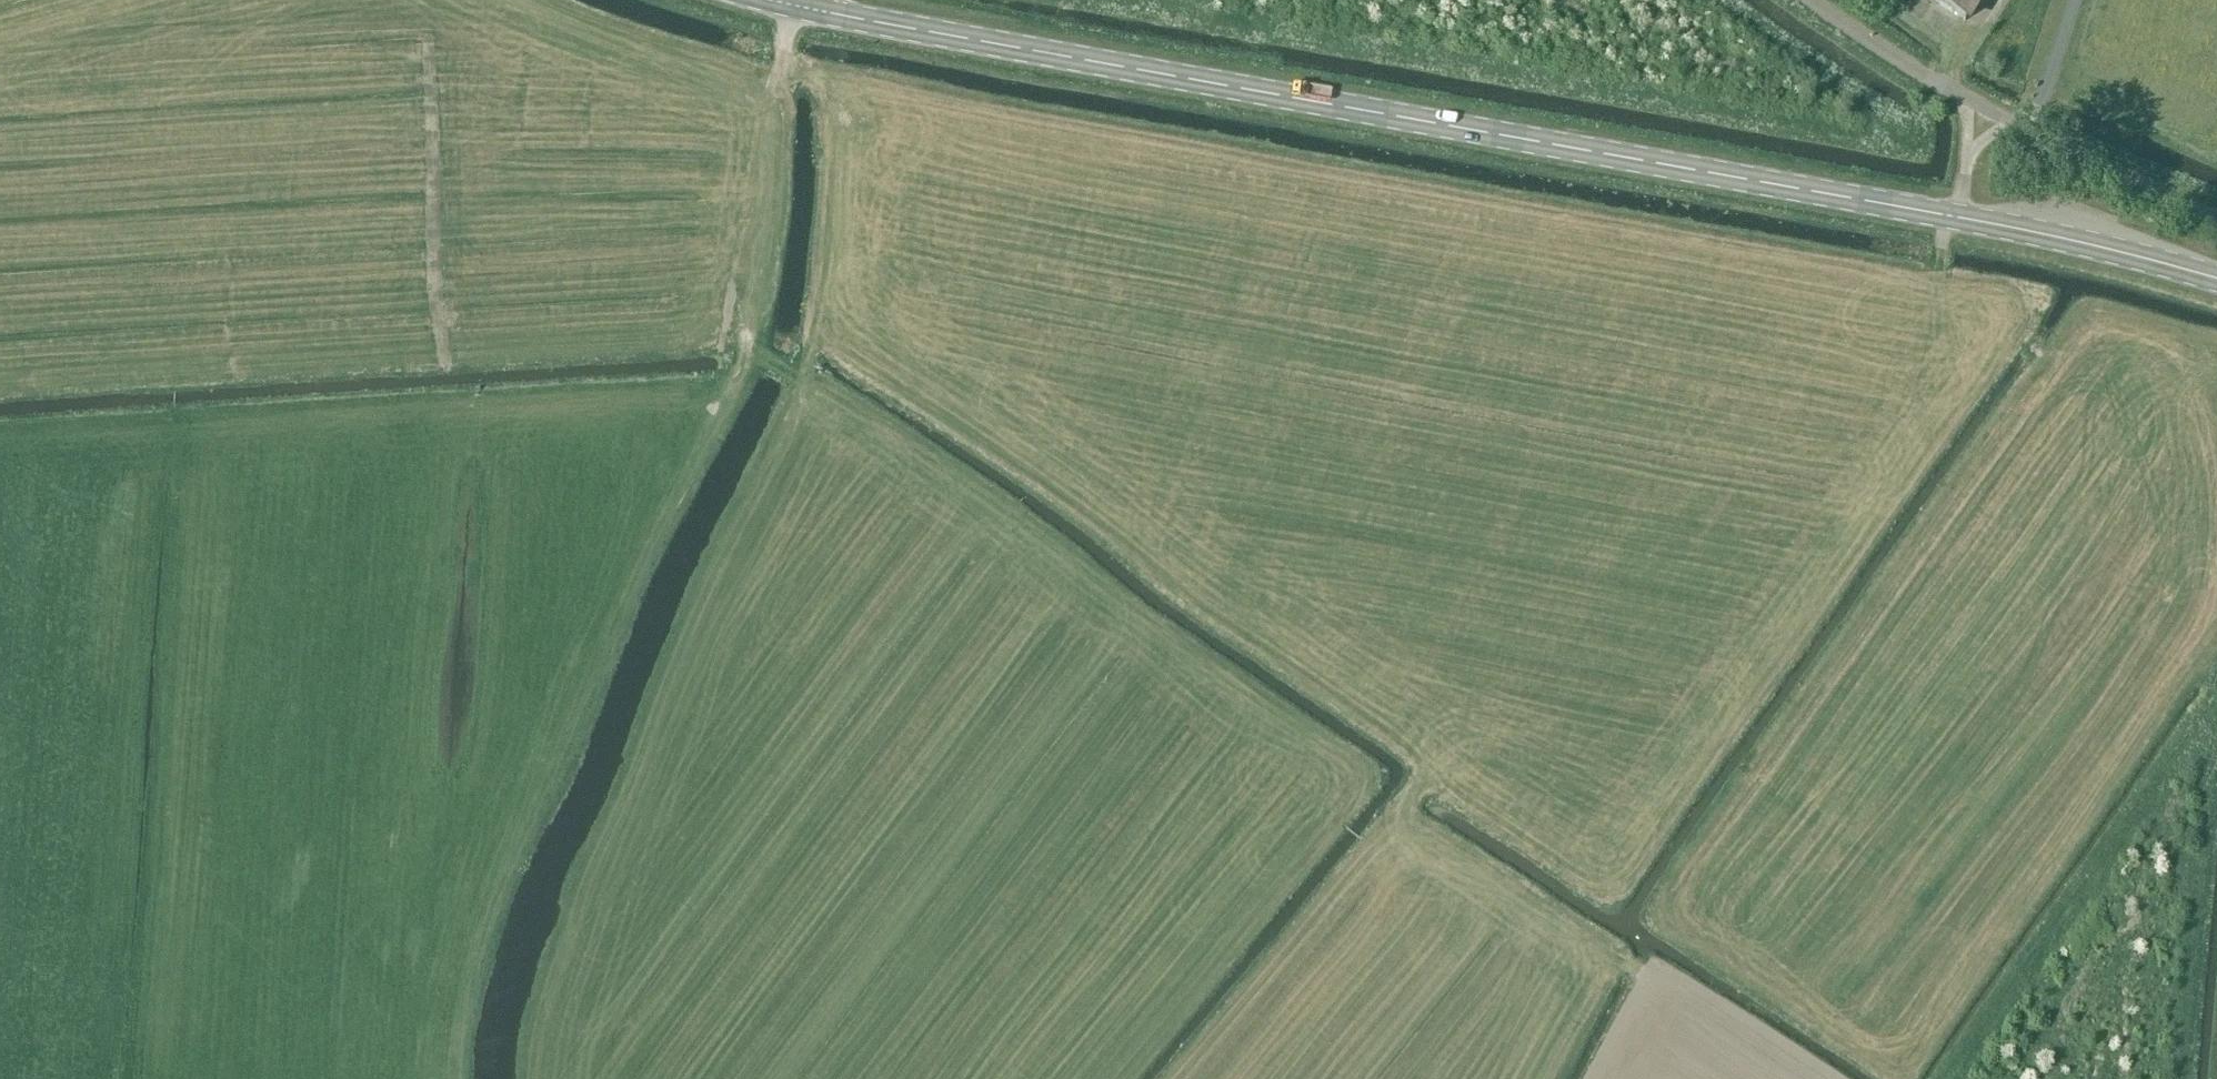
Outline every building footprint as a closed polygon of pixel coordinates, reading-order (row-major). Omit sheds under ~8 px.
[(1979,0),(1926,0),(1964,24),(1979,0)]
